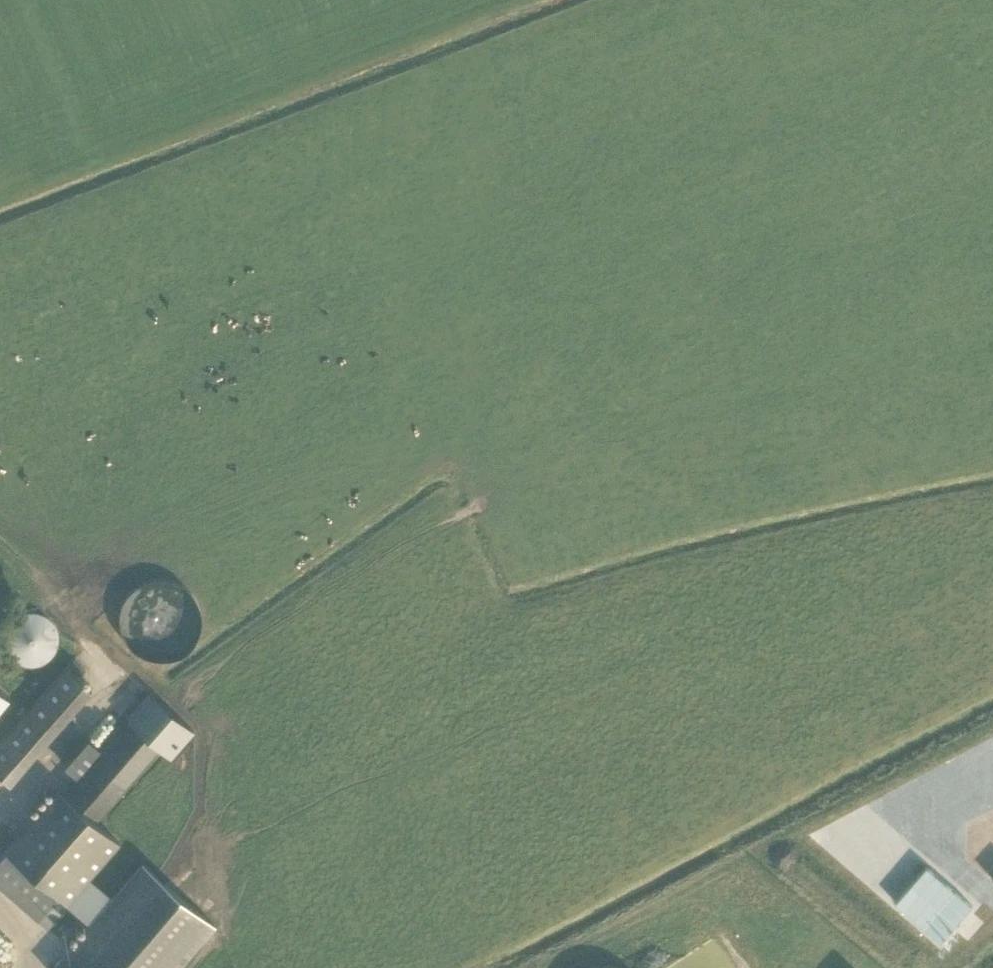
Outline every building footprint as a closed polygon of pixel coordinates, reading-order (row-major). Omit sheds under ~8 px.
[(143,659),(195,639),(189,622),(197,619),(184,582),(123,605),(143,659)] [(10,658),(58,660),(60,613),(12,611),(10,658)] [(8,781),(91,688),(78,676),(86,668),(73,656),(0,737),(0,774),(8,781)] [(193,729),(147,689),(124,716),(128,720),(65,792),(57,785),(3,846),(4,847),(0,852),(0,883),(47,924),(65,902),(89,876),(120,840),(96,819),(159,747),(170,757),(193,729)] [(0,689),(0,706),(8,696),(0,689)] [(65,761),(79,773),(104,746),(90,733),(65,761)] [(215,923),(142,860),(111,895),(89,876),(65,902),(88,922),(49,967),(176,967),(215,923)] [(942,940),(973,904),(928,864),(896,901),(942,940)]
